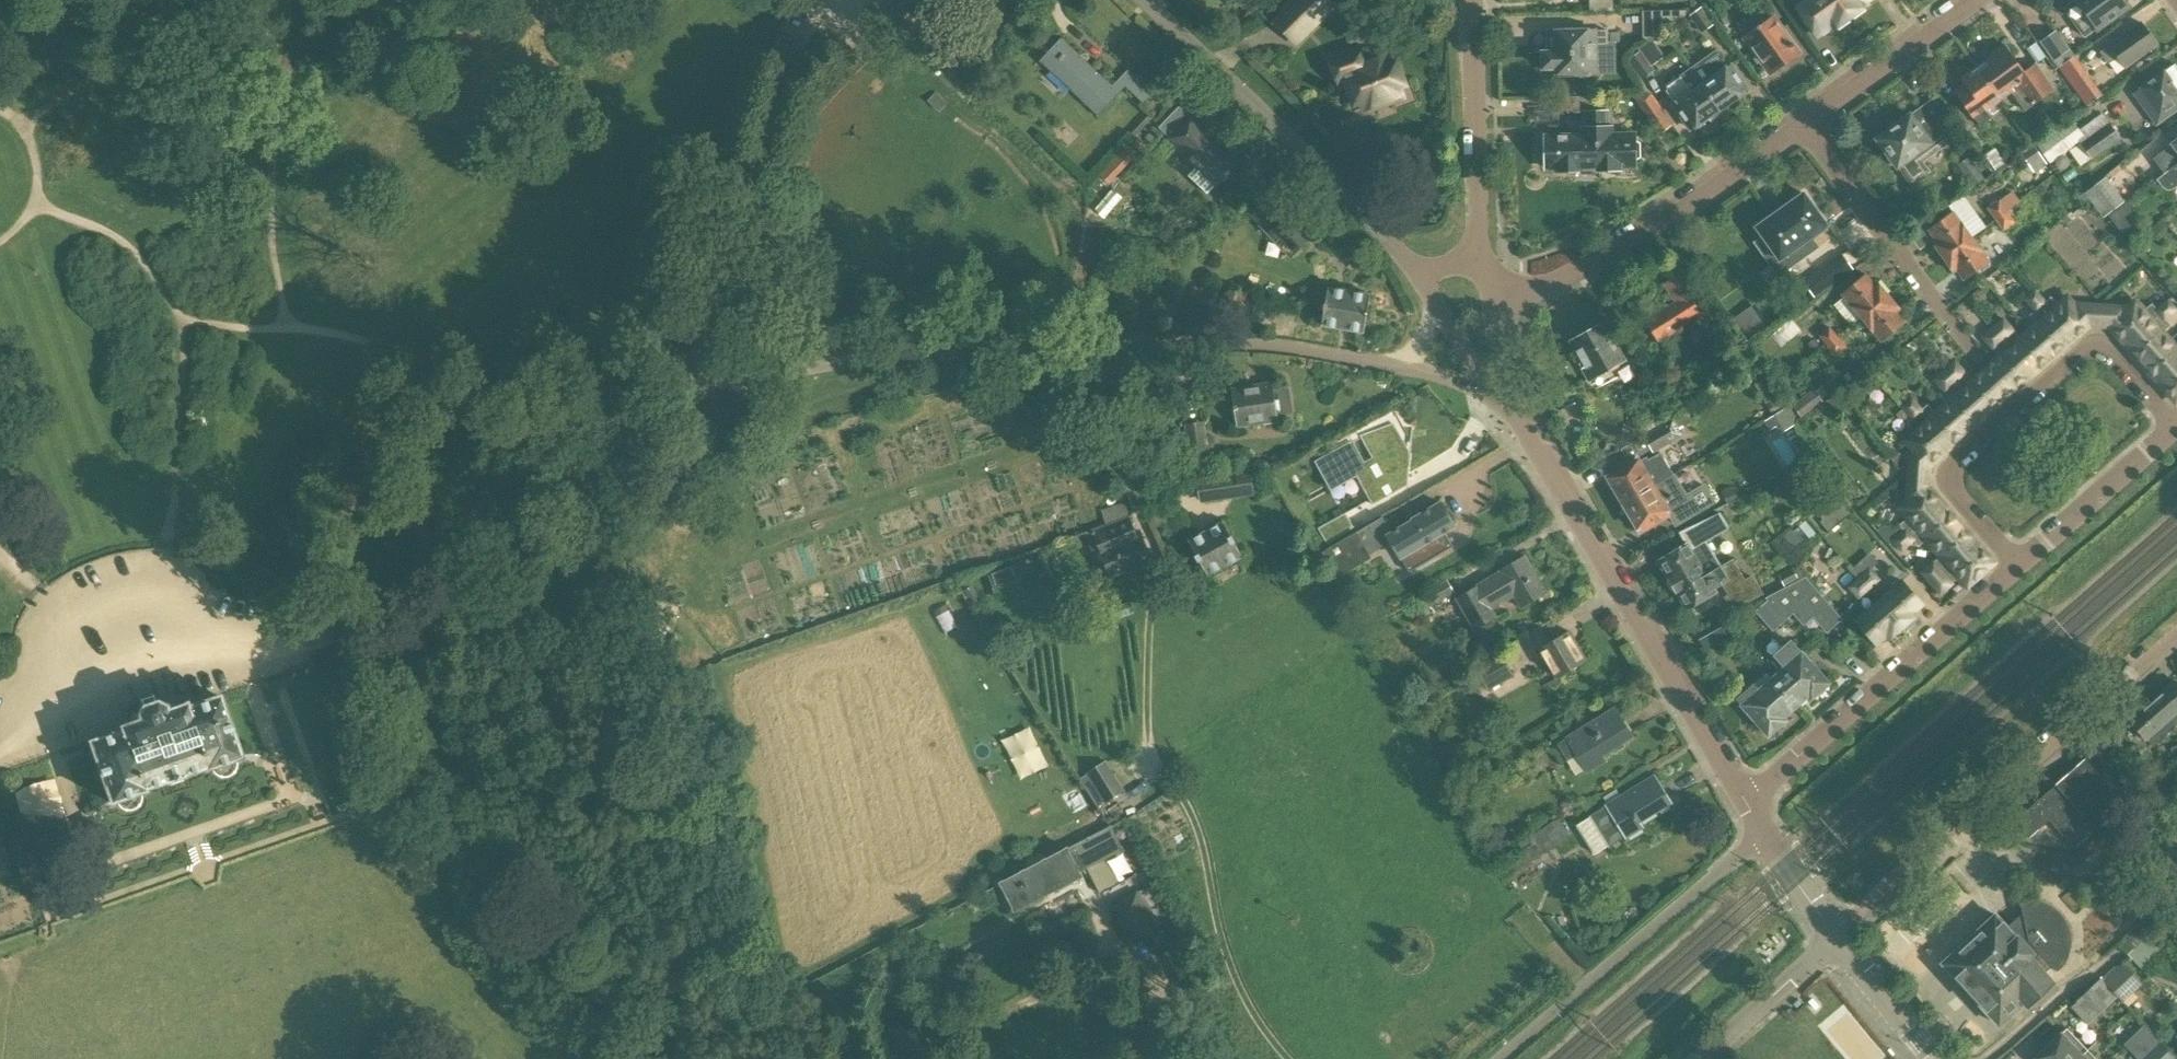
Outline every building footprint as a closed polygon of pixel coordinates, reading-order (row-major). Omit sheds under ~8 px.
[(1315,24),(1335,6),(1330,0),(1296,0),(1275,20),(1296,42),(1315,24)] [(1589,12),(1613,12),(1613,0),(1589,0),(1589,12)] [(1799,6),(1797,7),(1817,36),(1829,27),(1830,29),(1867,4),(1866,1),(1867,0),(1795,0),(1799,6)] [(2064,10),(2083,37),(2093,31),(2129,6),(2125,0),(2075,0),(2076,1),(2064,10)] [(1689,15),(1701,33),(1714,24),(1701,7),(1689,15)] [(1770,73),(1799,53),(1774,17),(1772,19),(1765,8),(1752,17),(1750,14),(1737,24),(1746,38),(1745,38),(1770,73)] [(1642,11),(1642,13),(1642,40),(1651,40),(1686,15),(1686,10),(1642,11)] [(2100,51),(2106,61),(2108,64),(2118,57),(2126,67),(2157,45),(2140,22),(2100,51)] [(1608,43),(1608,30),(1549,31),(1549,52),(1542,52),(1543,68),(1550,68),(1550,74),(1596,73),(1595,44),(1608,43)] [(2056,31),(2041,41),(2040,42),(2053,60),(2058,67),(2074,56),(2056,31)] [(1118,79),(1113,85),(1062,37),(1040,61),(1098,116),(1126,87),(1145,104),(1154,93),(1129,69),(1118,79)] [(2046,57),(2036,42),(2027,49),(2037,63),(2046,57)] [(1991,59),(1979,67),(2001,98),(2011,91),(2025,111),(2053,91),(2034,64),(2024,71),(2006,45),(1989,57),(1991,59)] [(1363,63),(1357,46),(1328,56),(1338,85),(1347,82),(1355,103),(1359,102),(1362,110),(1403,95),(1400,86),(1404,84),(1394,64),(1390,66),(1386,55),(1363,63)] [(1747,90),(1730,65),(1726,61),(1727,57),(1726,53),(1724,51),(1718,49),(1691,68),(1720,110),(1747,90)] [(1642,79),(1644,78),(1655,70),(1641,50),(1628,59),(1642,79)] [(2074,56),(2058,67),(2066,78),(2086,106),(2102,95),(2082,67),(2074,56)] [(2141,101),(2157,124),(2176,110),(2176,106),(2175,103),(2176,102),(2176,67),(2175,64),(2142,88),(2135,93),(2141,101)] [(2001,98),(1979,67),(1962,79),(1966,85),(1956,92),(1972,116),(1973,117),(1973,116),(1980,126),(1991,118),(1985,109),(2001,98)] [(1720,110),(1691,68),(1667,85),(1666,92),(1674,104),(1692,129),(1720,110)] [(1672,125),(1649,90),(1638,98),(1661,133),(1672,125)] [(1567,113),(1585,112),(1585,128),(1582,128),(1582,136),(1545,137),(1546,168),(1557,168),(1557,172),(1578,171),(1578,167),(1598,167),(1597,112),(1596,96),(1567,96),(1567,113)] [(1938,131),(1920,107),(1911,114),(1910,114),(1876,139),(1897,168),(1899,167),(1911,185),(1929,172),(1916,154),(1931,143),(1928,138),(1938,131)] [(1608,112),(1597,112),(1598,167),(1599,166),(1599,170),(1620,170),(1620,166),(1636,166),(1635,135),(1611,135),(1610,127),(1608,127),(1608,112)] [(1192,115),(1168,139),(1197,167),(1189,176),(1207,193),(1216,185),(1218,187),(1241,163),(1192,115)] [(2071,119),(2036,144),(2050,163),(2079,142),(2085,138),(2079,129),(2071,119)] [(2087,140),(2081,144),(2092,159),(2113,145),(2116,150),(2122,145),(2119,141),(2122,139),(2110,123),(2087,140)] [(1150,133),(1145,138),(1151,144),(1156,139),(1150,133)] [(1136,137),(1123,150),(1131,159),(1145,145),(1136,137)] [(2172,143),(2154,157),(2165,172),(2176,163),(2176,139),(2172,143)] [(2021,153),(2034,173),(2047,164),(2034,145),(2021,153)] [(1996,148),(1983,158),(1992,173),(2007,162),(1996,148)] [(1957,165),(1972,187),(1985,178),(1970,156),(1957,165)] [(2165,172),(2157,178),(2158,179),(2159,178),(2164,185),(2165,184),(2167,187),(2172,187),(2175,185),(2176,184),(2176,163),(2165,172)] [(2125,202),(2108,179),(2106,177),(2085,193),(2102,217),(2125,202)] [(1995,219),(2015,206),(2020,202),(2012,192),(1986,208),(1995,219)] [(1778,258),(1779,259),(1781,258),(1825,226),(1825,227),(1827,226),(1825,224),(1805,195),(1804,193),(1802,194),(1802,195),(1758,226),(1756,227),(1758,229),(1763,236),(1754,242),(1764,257),(1773,250),(1778,257),(1778,258)] [(1949,205),(1954,212),(1928,230),(1935,239),(1932,241),(1943,257),(1971,237),(1963,225),(1977,215),(1963,195),(1949,205)] [(2127,203),(2109,216),(2123,233),(2133,225),(2126,217),(2134,211),(2127,203)] [(1262,224),(1275,238),(1279,234),(1296,252),(1311,238),(1281,206),(1262,224)] [(2023,216),(2015,206),(1995,219),(2003,231),(2015,222),(2023,216)] [(1989,262),(1971,237),(1943,257),(1953,272),(1957,270),(1964,280),(1989,262)] [(1840,254),(1814,273),(1825,288),(1851,269),(1840,254)] [(1695,272),(1684,278),(1695,296),(1706,289),(1695,272)] [(1665,284),(1676,301),(1646,320),(1659,341),(1692,321),(1695,326),(1709,317),(1695,296),(1684,278),(1682,274),(1682,273),(1665,284)] [(1873,283),(1866,274),(1842,294),(1861,318),(1888,295),(1876,280),(1873,283)] [(1371,295),(1329,287),(1322,325),(1364,332),(1371,295)] [(1232,289),(1220,298),(1231,313),(1243,304),(1232,289)] [(2026,299),(2035,310),(2040,306),(2044,302),(2035,292),(2026,299)] [(1900,310),(1888,295),(1861,318),(1881,341),(1905,321),(1897,312),(1900,310)] [(2044,302),(2040,306),(2056,326),(2069,340),(2075,336),(2089,323),(2098,324),(2100,324),(2101,307),(2099,307),(2073,306),(2067,298),(2059,306),(2051,297),(2044,302)] [(2161,314),(2165,319),(2176,310),(2168,300),(2157,310),(2161,314)] [(2101,307),(2100,324),(2102,324),(2111,325),(2120,336),(2123,339),(2127,344),(2137,336),(2161,314),(2157,310),(2152,303),(2143,311),(2136,303),(2128,310),(2103,307),(2101,307)] [(2037,325),(2029,332),(2051,357),(2065,344),(2069,340),(2056,326),(2040,306),(2035,310),(2029,315),(2037,325)] [(2137,336),(2127,344),(2132,349),(2144,363),(2168,341),(2161,333),(2170,325),(2165,319),(2161,314),(2137,336)] [(2004,319),(1993,328),(2004,340),(2014,331),(2004,319)] [(1588,380),(1623,360),(1623,359),(1631,355),(1624,342),(1616,347),(1603,323),(1572,340),(1579,351),(1574,354),(1588,380)] [(1826,345),(1838,336),(1830,326),(1818,335),(1826,345)] [(1983,337),(1994,349),(2004,340),(1993,328),(1983,337)] [(2014,331),(2004,340),(2032,373),(2037,368),(2051,357),(2029,332),(2021,339),(2014,331)] [(1846,347),(1838,336),(1826,345),(1835,356),(1846,347)] [(1809,345),(1814,352),(1821,346),(1815,339),(1809,345)] [(2001,357),(1991,365),(2013,390),(2027,377),(2032,373),(2004,340),(1994,349),(2001,357)] [(2144,363),(2155,377),(2160,381),(2176,366),(2176,348),(2176,349),(2168,341),(2144,363)] [(1956,382),(1966,373),(1955,361),(1945,370),(1956,382)] [(2160,381),(2164,386),(2176,401),(2176,400),(2176,366),(2160,381)] [(1935,379),(1945,391),(1956,382),(1945,370),(1935,379)] [(1966,373),(1956,382),(1956,383),(1984,415),(1989,411),(2003,398),(1982,373),(1972,381),(1966,374),(1966,373)] [(1230,389),(1236,427),(1279,420),(1274,382),(1230,389)] [(1952,399),(1944,406),(1966,431),(1979,419),(1984,415),(1956,383),(1956,382),(1945,391),(1946,392),(1952,399)] [(1823,401),(1822,401),(1813,388),(1796,401),(1806,414),(1823,401)] [(1913,418),(1917,414),(1921,410),(1912,399),(1903,407),(1913,418)] [(1770,428),(1776,424),(1794,412),(1789,404),(1788,405),(1779,411),(1773,415),(1764,420),(1770,428)] [(1921,410),(1917,414),(1947,448),(1952,443),(1953,442),(1966,431),(1944,406),(1936,413),(1928,404),(1921,410)] [(1914,432),(1905,440),(1911,447),(1911,472),(1927,473),(1928,464),(1942,452),(1947,448),(1917,414),(1913,418),(1906,423),(1914,432)] [(1673,418),(1643,435),(1654,453),(1684,436),(1673,418)] [(1185,424),(1191,464),(1212,461),(1205,421),(1185,424)] [(1394,426),(1393,424),(1361,435),(1373,458),(1365,462),(1352,440),(1319,459),(1320,461),(1320,460),(1321,460),(1341,483),(1357,474),(1373,504),(1374,503),(1374,502),(1406,484),(1410,451),(1408,451),(1394,426)] [(1889,455),(1895,461),(1901,456),(1895,449),(1889,455)] [(1673,473),(1660,452),(1641,464),(1636,456),(1607,474),(1623,502),(1673,473)] [(1222,473),(1238,472),(1235,457),(1220,459),(1222,473)] [(1238,472),(1222,473),(1200,477),(1204,502),(1241,497),(1241,494),(1250,492),(1248,478),(1240,480),(1239,472),(1238,472)] [(1686,495),(1673,473),(1623,502),(1640,531),(1669,513),(1676,524),(1714,501),(1704,484),(1686,495)] [(1909,516),(1899,525),(1904,530),(1909,535),(1929,517),(1943,506),(1938,500),(1926,486),(1927,478),(1927,475),(1911,474),(1910,476),(1909,502),(1902,508),(1909,516)] [(1802,477),(1791,483),(1797,492),(1808,485),(1802,477)] [(1723,494),(1727,502),(1737,498),(1733,490),(1723,494)] [(1829,532),(1841,521),(1850,513),(1835,496),(1817,512),(1823,519),(1820,521),(1829,532)] [(1388,535),(1389,537),(1401,557),(1426,543),(1434,557),(1453,546),(1444,532),(1455,526),(1441,502),(1412,519),(1413,521),(1388,535)] [(1147,509),(1157,529),(1167,524),(1158,504),(1147,509)] [(1929,517),(1909,535),(1913,540),(1918,546),(1928,538),(1935,546),(1960,525),(1947,510),(1943,506),(1929,517)] [(1345,511),(1317,526),(1325,540),(1353,524),(1345,511)] [(1658,561),(1676,591),(1687,609),(1716,592),(1714,588),(1722,583),(1729,595),(1725,597),(1733,609),(1762,592),(1751,575),(1744,579),(1732,558),(1720,565),(1705,541),(1728,528),(1720,513),(1679,533),(1686,544),(1658,561)] [(1153,562),(1140,532),(1135,534),(1132,526),(1133,525),(1131,521),(1133,520),(1131,514),(1093,530),(1100,549),(1095,551),(1101,565),(1106,562),(1113,579),(1153,562)] [(1389,537),(1388,535),(1379,519),(1357,531),(1325,550),(1333,563),(1364,545),(1367,549),(1389,537)] [(1243,556),(1224,522),(1189,541),(1208,575),(1243,556)] [(1800,543),(1804,547),(1817,536),(1805,522),(1792,533),(1800,543)] [(1942,555),(1934,562),(1943,572),(1976,543),(1971,538),(1960,525),(1935,546),(1942,555)] [(1909,535),(1904,530),(1893,540),(1902,550),(1913,540),(1909,535)] [(1778,549),(1788,558),(1800,543),(1792,533),(1788,537),(1778,549)] [(1976,543),(1943,572),(1952,582),(1960,575),(1967,584),(1992,562),(1980,548),(1976,543)] [(1500,572),(1456,597),(1476,630),(1496,618),(1491,608),(1514,595),(1522,608),(1546,593),(1524,556),(1499,570),(1500,572)] [(1921,573),(1930,583),(1943,572),(1934,562),(1921,573)] [(1798,577),(1792,566),(1779,573),(1785,584),(1798,577)] [(1015,567),(990,576),(996,594),(1021,585),(1015,567)] [(1870,567),(1859,577),(1871,590),(1882,580),(1870,567)] [(1939,593),(1952,582),(1943,572),(1930,583),(1939,593)] [(1765,598),(1767,600),(1785,620),(1793,613),(1803,626),(1813,617),(1827,633),(1842,619),(1806,577),(1765,598)] [(1871,590),(1859,577),(1848,587),(1860,600),(1871,590)] [(1429,590),(1437,602),(1456,592),(1448,578),(1429,590)] [(1923,604),(1902,581),(1879,601),(1902,626),(1917,613),(1915,611),(1923,604)] [(1785,620),(1767,600),(1755,611),(1773,631),(1785,620)] [(1902,626),(1879,601),(1856,621),(1877,645),(1885,638),(1887,640),(1902,626)] [(1091,628),(1103,624),(1099,613),(1087,617),(1091,628)] [(1698,635),(1700,639),(1704,648),(1728,635),(1722,623),(1698,635)] [(1540,649),(1549,664),(1557,677),(1586,660),(1570,631),(1540,649)] [(1785,668),(1772,679),(1795,706),(1808,694),(1811,698),(1828,683),(1791,641),(1774,655),(1785,668)] [(1487,690),(1514,674),(1501,652),(1474,667),(1487,690)] [(1795,706),(1772,679),(1759,690),(1753,684),(1737,699),(1769,735),(1785,721),(1782,717),(1795,706)] [(2152,700),(2174,726),(2176,724),(2176,683),(2175,681),(2152,700)] [(144,790),(143,788),(203,767),(204,768),(239,756),(217,695),(185,706),(184,702),(165,709),(163,704),(154,700),(140,705),(136,713),(138,719),(119,725),(120,730),(88,741),(109,802),(144,790)] [(2174,726),(2152,700),(2129,720),(2145,739),(2146,738),(2153,745),(2174,726)] [(1631,736),(1623,723),(1615,709),(1567,739),(1568,740),(1559,745),(1567,758),(1576,753),(1587,771),(1603,761),(1600,755),(1631,736)] [(2133,747),(2120,753),(2131,775),(2143,769),(2133,747)] [(2112,788),(2085,759),(2056,785),(2060,789),(2053,795),(2049,790),(2048,791),(2049,792),(2027,810),(2027,809),(2014,821),(2028,838),(2050,819),(2074,847),(2110,816),(2097,801),(2112,788)] [(1086,771),(1105,800),(1123,790),(1104,760),(1086,771)] [(1607,806),(1591,816),(1577,824),(1594,854),(1610,845),(1625,836),(1626,837),(1642,827),(1639,822),(1671,802),(1654,775),(1606,805),(1607,806)] [(1505,864),(1512,876),(1571,837),(1558,819),(1530,839),(1534,845),(1505,864)] [(1111,825),(1110,826),(1001,882),(1015,909),(1081,875),(1080,872),(1087,868),(1100,892),(1137,874),(1111,825)] [(2176,844),(2164,853),(2176,871),(2176,845),(2176,844)] [(2172,893),(2164,881),(2154,888),(2163,900),(2172,893)] [(1110,904),(1130,943),(1158,929),(1138,889),(1110,904)] [(2021,900),(2020,900),(2023,912),(2007,927),(1996,914),(1942,963),(1999,1025),(2024,1003),(2027,1006),(2053,981),(2048,976),(2055,970),(2057,972),(2058,971),(2056,968),(2058,965),(2060,963),(2062,959),(2064,956),(2065,953),(2066,949),(2067,946),(2067,942),(2067,939),(2067,935),(2066,931),(2065,928),(2064,924),(2062,921),(2060,918),(2058,915),(2055,913),(2053,910),(2050,908),(2047,906),(2043,905),(2040,904),(2036,903),(2033,902),(2029,902),(2025,902),(2022,903),(2021,900)] [(2163,915),(2176,930),(2176,902),(2163,915)] [(1175,942),(1185,937),(1176,920),(1166,926),(1175,942)] [(938,957),(947,953),(942,943),(933,947),(938,957)] [(974,962),(979,964),(983,962),(985,957),(982,951),(977,950),(972,952),(971,958),(974,962)] [(2103,979),(2117,996),(2122,1002),(2142,983),(2122,962),(2103,979)] [(2117,996),(2103,979),(2100,977),(2070,1006),(2087,1024),(2117,996)] [(2161,1042),(2138,1018),(2118,1037),(2138,1058),(2143,1058),(2161,1042)] [(2087,1049),(2067,1028),(2035,1058),(2077,1058),(2087,1049)] [(2161,1042),(2143,1058),(2176,1058),(2161,1042)] [(2077,1058),(2097,1058),(2087,1049),(2077,1058)]
